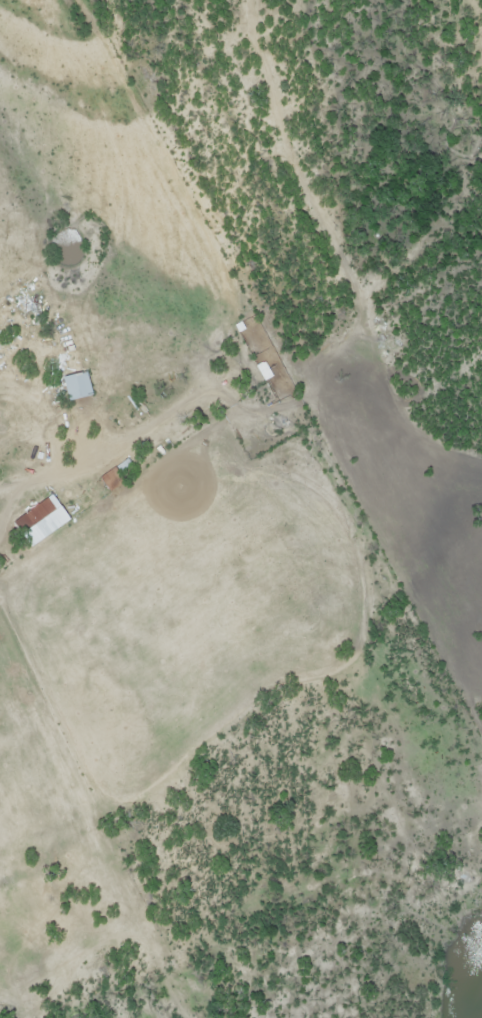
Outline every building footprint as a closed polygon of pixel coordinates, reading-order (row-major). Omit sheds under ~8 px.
[(92,397),(88,373),(64,377),(68,401),(92,397)]
